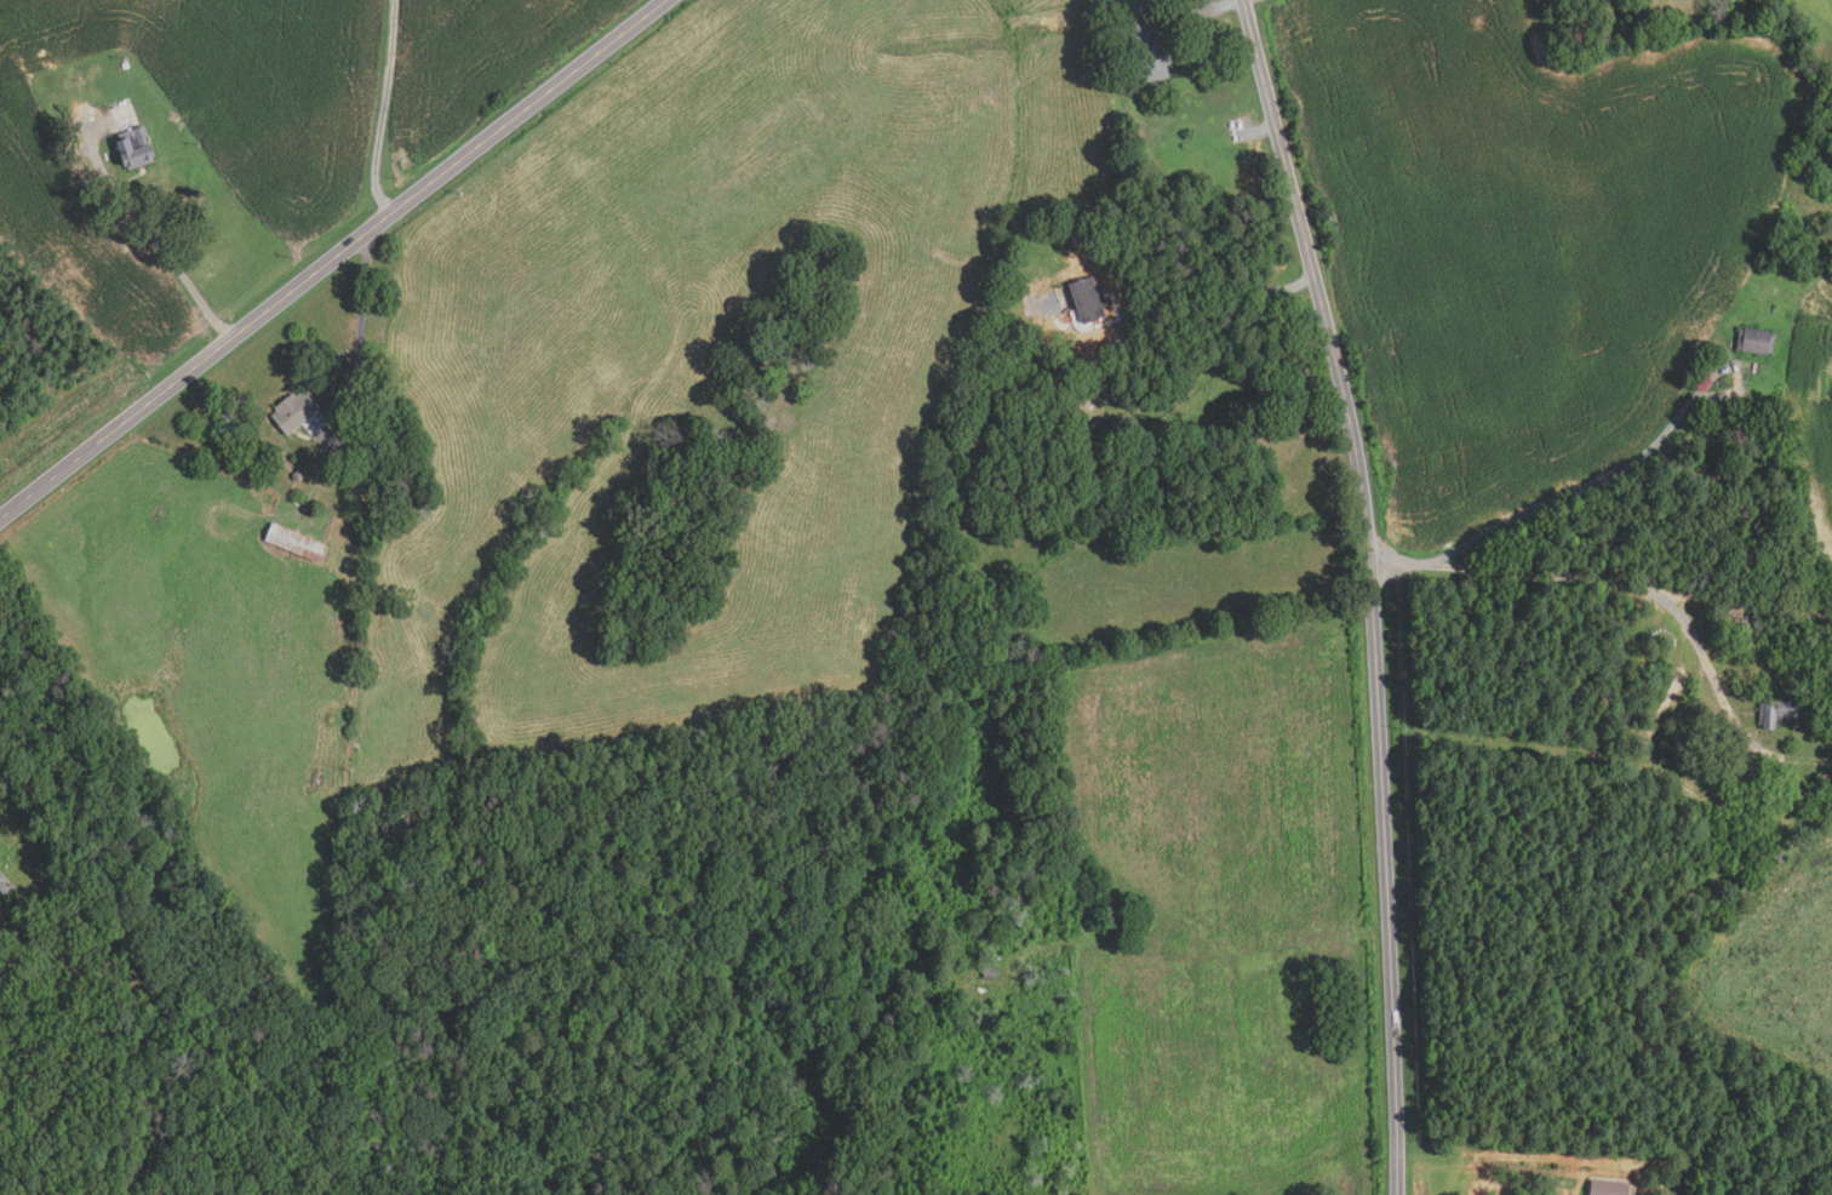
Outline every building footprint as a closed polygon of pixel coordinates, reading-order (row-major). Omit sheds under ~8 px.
[(1143,86),(1126,21),(1150,15),(1155,33),(1151,34),(1152,38),(1158,36),(1162,51),(1167,50),(1170,65),(1166,67),(1169,80),(1143,86)] [(131,170),(130,165),(126,166),(119,142),(125,139),(122,133),(148,125),(154,144),(156,143),(160,155),(156,158),(158,161),(131,170)] [(1803,166),(1796,159),(1803,150),(1811,158),(1803,166)] [(1065,284),(1090,275),(1094,286),(1099,284),(1105,305),(1101,307),(1104,316),(1077,325),(1065,284)] [(1771,356),(1740,353),(1741,350),(1735,349),(1737,330),(1742,331),(1744,327),(1775,332),(1771,356)] [(291,436),(275,416),(280,412),(276,407),(296,393),(299,396),(311,387),(321,400),(319,402),(324,410),(291,436)] [(286,513),(275,510),(277,503),(287,505),(286,513)] [(321,565),(268,542),(276,522),(330,545),(321,565)] [(1775,731),(1761,730),(1761,727),(1756,727),(1757,703),(1762,703),(1762,701),(1796,703),(1794,720),(1786,719),(1786,722),(1775,721),(1775,731)] [(1814,790),(1817,773),(1831,777),(1828,793),(1814,790)] [(6,898),(0,891),(0,868),(17,888),(6,898)] [(1628,1184),(1627,1194),(1587,1194),(1588,1180),(1628,1184)]
